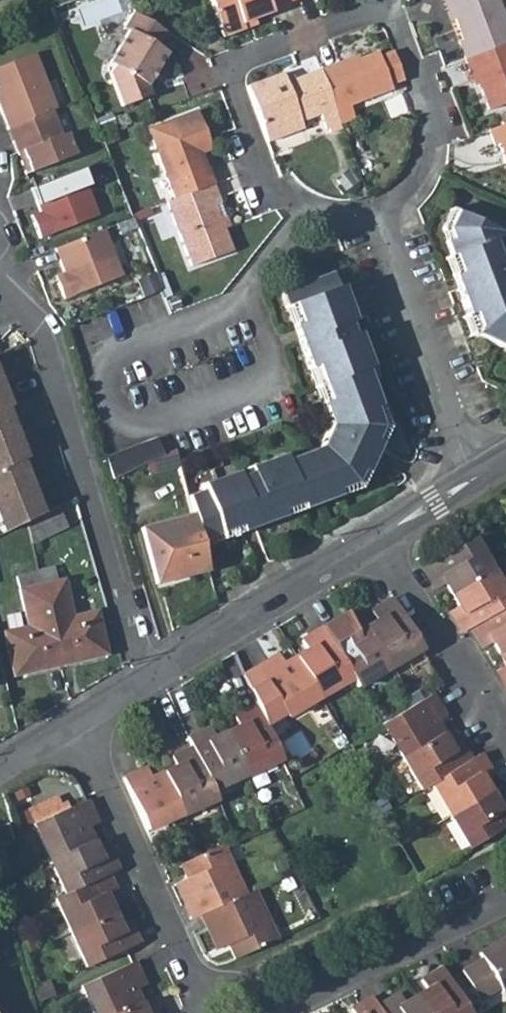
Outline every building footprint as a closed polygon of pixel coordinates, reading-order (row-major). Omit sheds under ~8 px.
[(289,0),(213,0),(226,35),(246,27),(244,21),(273,10),(273,6),(289,0)] [(505,44),(505,23),(498,1),(500,0),(448,0),(463,41),(459,42),(464,59),(505,44)] [(114,73),(125,104),(156,93),(150,77),(157,67),(160,69),(170,52),(161,46),(169,32),(136,12),(127,27),(132,30),(113,63),(118,66),(114,73)] [(464,59),(470,75),(473,74),(487,110),(505,103),(505,44),(464,59)] [(379,54),(378,52),(338,66),(337,63),(321,68),(336,108),(350,103),(391,88),(390,83),(404,78),(394,48),(379,54)] [(8,128),(53,110),(56,109),(34,52),(0,65),(0,84),(2,89),(5,96),(0,97),(0,106),(8,128)] [(283,71),(247,84),(266,139),(302,125),(300,119),(319,112),(324,127),(340,121),(336,108),(321,68),(286,81),(283,71)] [(340,121),(355,116),(350,103),(336,108),(340,121)] [(209,165),(205,166),(199,149),(193,133),(204,129),(197,108),(149,126),(175,197),(215,182),(209,165)] [(53,110),(8,128),(18,154),(22,153),(17,140),(58,124),(53,110)] [(27,176),(77,156),(69,135),(63,137),(58,124),(17,140),(22,153),(18,154),(27,176)] [(498,144),(505,165),(505,124),(487,131),(493,145),(498,144)] [(204,129),(193,133),(199,149),(210,145),(204,129)] [(102,216),(84,169),(36,187),(44,210),(47,217),(39,220),(45,238),(102,216)] [(191,263),(231,248),(215,202),(221,199),(215,182),(175,197),(167,200),(191,263)] [(36,213),(39,220),(47,217),(44,210),(36,213)] [(501,238),(451,212),(442,233),(451,260),(447,262),(467,319),(462,321),(469,341),(475,339),(505,355),(505,252),(501,238)] [(124,276),(106,231),(58,250),(66,269),(69,278),(59,282),(66,299),(124,276)] [(56,273),(59,282),(69,278),(66,269),(56,273)] [(328,430),(320,450),(284,463),(282,457),(248,469),(251,475),(232,482),(229,476),(201,486),(203,493),(190,497),(205,555),(361,495),(389,432),(367,374),(373,372),(342,290),(339,291),(336,292),(331,280),(330,277),(324,279),(317,282),(316,278),(313,275),(311,274),(309,272),(308,272),(304,271),(299,272),(298,273),(295,274),(293,277),(291,281),(290,283),(290,286),(291,291),(290,291),(277,296),(328,430)] [(14,403),(8,386),(2,388),(0,383),(0,409),(4,407),(14,403)] [(0,409),(0,467),(19,459),(30,455),(23,439),(17,441),(4,407),(0,409)] [(113,478),(149,461),(164,454),(156,438),(106,455),(113,478)] [(182,467),(177,447),(164,454),(149,461),(152,474),(182,467)] [(46,511),(39,492),(33,494),(19,459),(0,467),(0,527),(2,533),(26,521),(46,511)] [(26,521),(31,543),(66,526),(56,506),(46,511),(26,521)] [(207,572),(194,518),(145,529),(157,584),(207,572)] [(455,595),(496,570),(478,539),(426,568),(439,589),(448,584),(455,595)] [(41,584),(55,581),(53,568),(38,572),(41,584)] [(505,609),(505,588),(496,570),(455,595),(461,606),(452,611),(465,634),(475,627),(505,609)] [(17,577),(20,589),(41,584),(38,572),(17,577)] [(103,636),(97,611),(73,616),(63,578),(55,581),(41,584),(61,665),(100,656),(97,638),(103,636)] [(20,589),(29,627),(4,633),(9,658),(16,656),(20,675),(61,665),(41,584),(20,589)] [(369,629),(393,668),(429,648),(399,598),(375,613),(381,622),(369,629)] [(475,627),(487,648),(497,642),(504,654),(505,653),(505,609),(475,627)] [(331,640),(354,678),(360,688),(393,668),(369,629),(357,637),(351,627),(331,640)] [(298,658),(322,697),(354,678),(331,640),(324,629),(305,641),(310,650),(298,658)] [(281,655),(260,668),(247,676),(260,704),(276,694),(289,717),(322,697),(298,658),(287,664),(281,655)] [(449,716),(435,694),(386,724),(407,758),(447,734),(440,722),(449,716)] [(239,714),(244,724),(231,730),(250,773),(284,758),(260,704),(239,714)] [(196,746),(216,789),(250,773),(231,730),(221,735),(216,725),(192,736),(196,746)] [(434,785),(475,759),(461,738),(453,743),(447,734),(407,758),(426,790),(434,785)] [(219,798),(216,789),(196,746),(176,755),(181,766),(167,772),(185,813),(219,798)] [(434,785),(454,817),(493,793),(486,782),(496,775),(484,754),(475,759),(434,785)] [(122,780),(145,831),(185,813),(167,772),(153,778),(148,768),(122,780)] [(454,817),(473,848),(505,829),(505,800),(500,804),(493,793),(454,817)] [(31,811),(36,822),(69,808),(64,796),(31,811)] [(69,808),(36,822),(53,860),(96,841),(91,827),(99,824),(88,799),(69,808)] [(9,822),(0,825),(0,844),(14,840),(9,822)] [(102,852),(96,841),(53,860),(68,894),(112,874),(120,870),(111,849),(102,852)] [(203,915),(245,896),(223,846),(182,864),(189,879),(177,884),(192,919),(203,915)] [(122,896),(112,874),(68,894),(59,898),(74,932),(117,913),(112,901),(122,896)] [(255,891),(245,896),(203,915),(219,951),(231,946),(238,960),(277,942),(255,891)] [(122,925),(117,913),(74,932),(89,967),(143,944),(133,921),(122,925)] [(487,958),(467,969),(484,998),(504,986),(505,989),(505,939),(484,952),(487,958)] [(137,961),(84,984),(97,1012),(119,1012),(144,1002),(138,988),(147,984),(137,961)] [(431,989),(421,995),(431,1012),(474,1012),(446,967),(425,980),(431,989)] [(386,1012),(431,1012),(421,995),(409,1002),(403,993),(381,1005),(386,1012)] [(381,1005),(376,998),(356,1009),(359,1012),(386,1012),(381,1005)] [(144,1002),(119,1012),(160,1012),(158,1009),(149,1012),(144,1002)]
